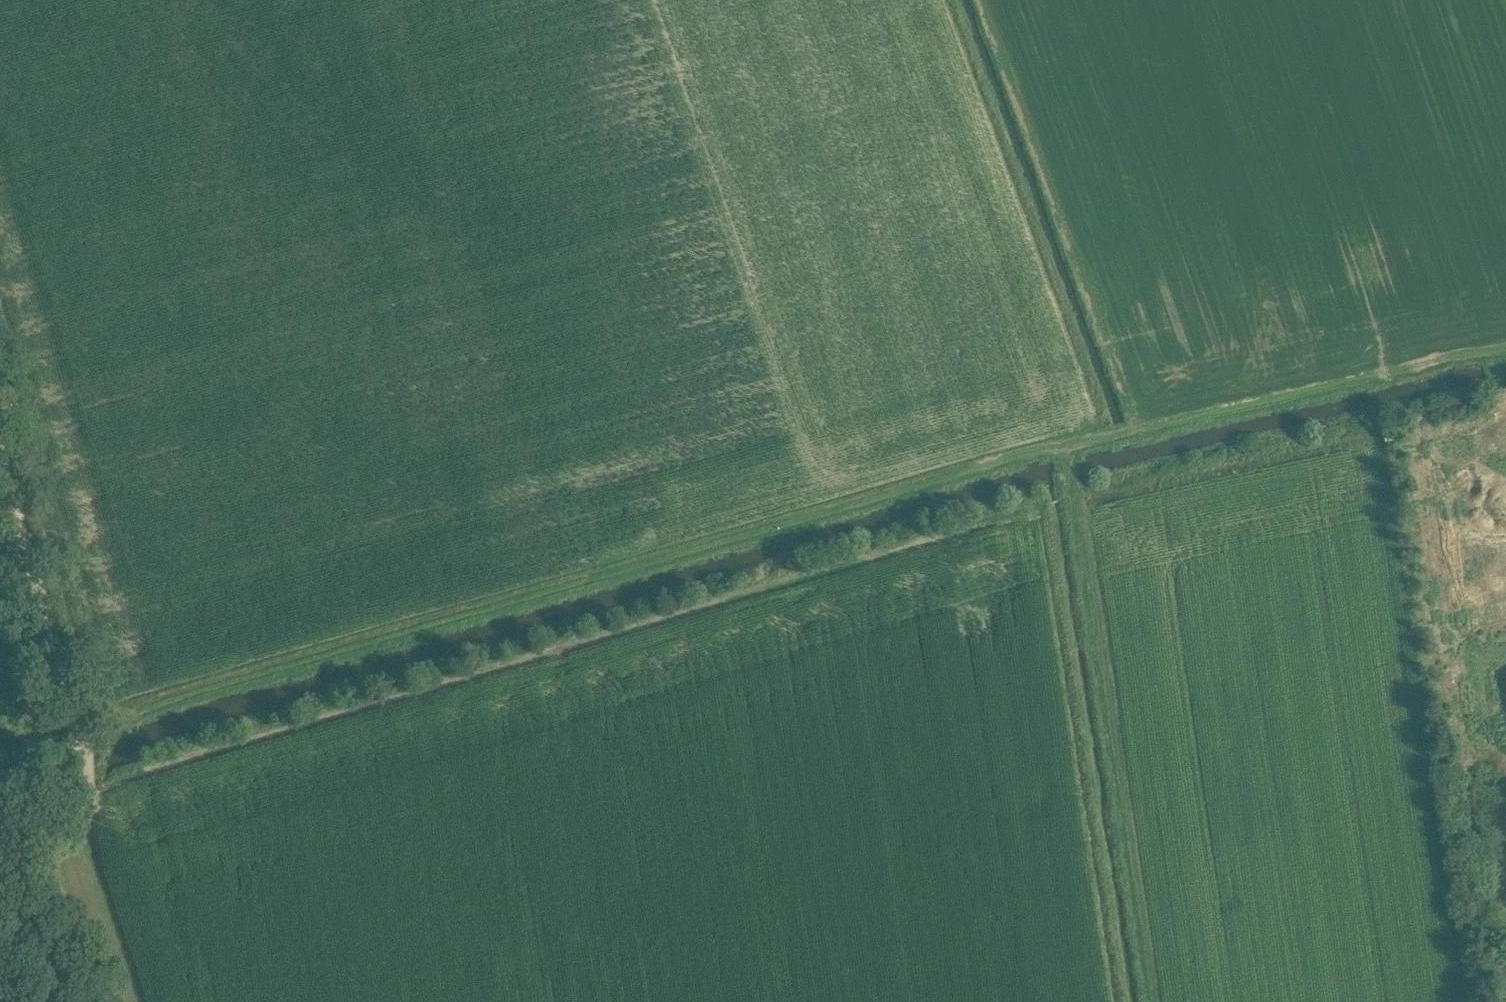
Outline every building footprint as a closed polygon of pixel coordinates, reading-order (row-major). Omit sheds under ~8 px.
[(1497,967),(1502,990),(1505,989),(1505,965),(1497,967)]
